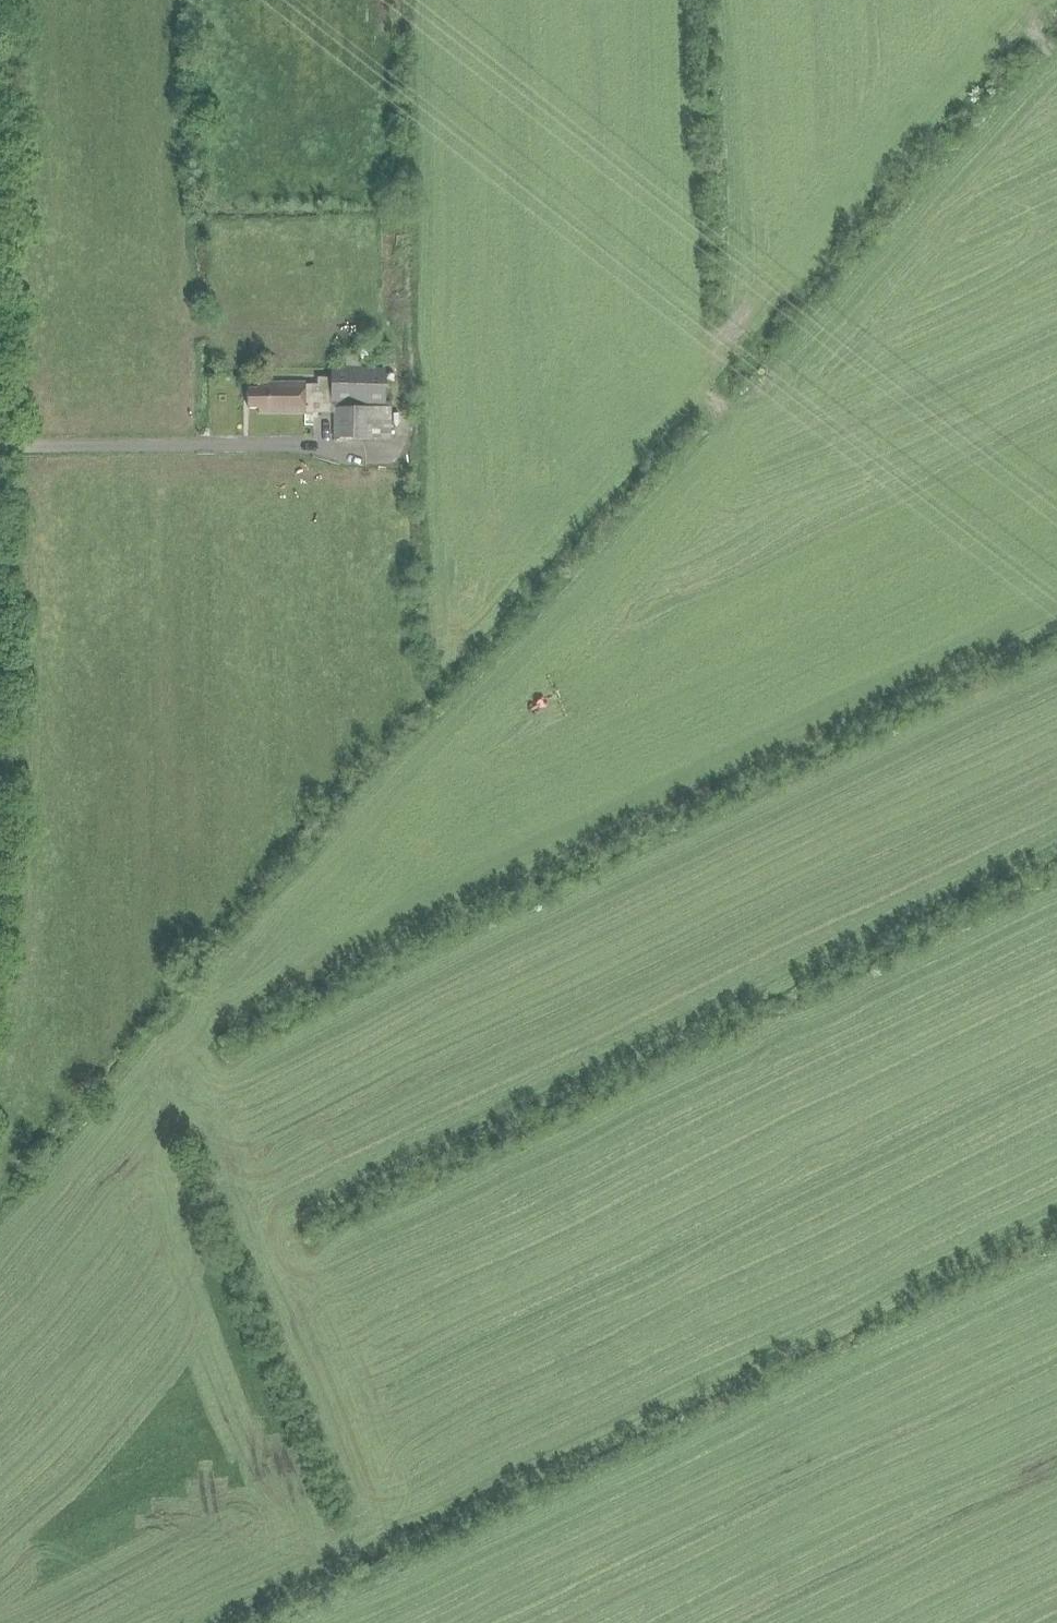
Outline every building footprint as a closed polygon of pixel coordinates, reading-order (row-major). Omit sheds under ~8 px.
[(331,368),(331,378),(318,378),(318,385),(306,385),(306,383),(259,383),(259,389),(248,389),(249,408),(259,408),(259,414),(306,414),(306,413),(334,413),(334,438),(391,439),(391,403),(386,403),(386,373),(395,374),(395,358),(332,356),(331,368)]
